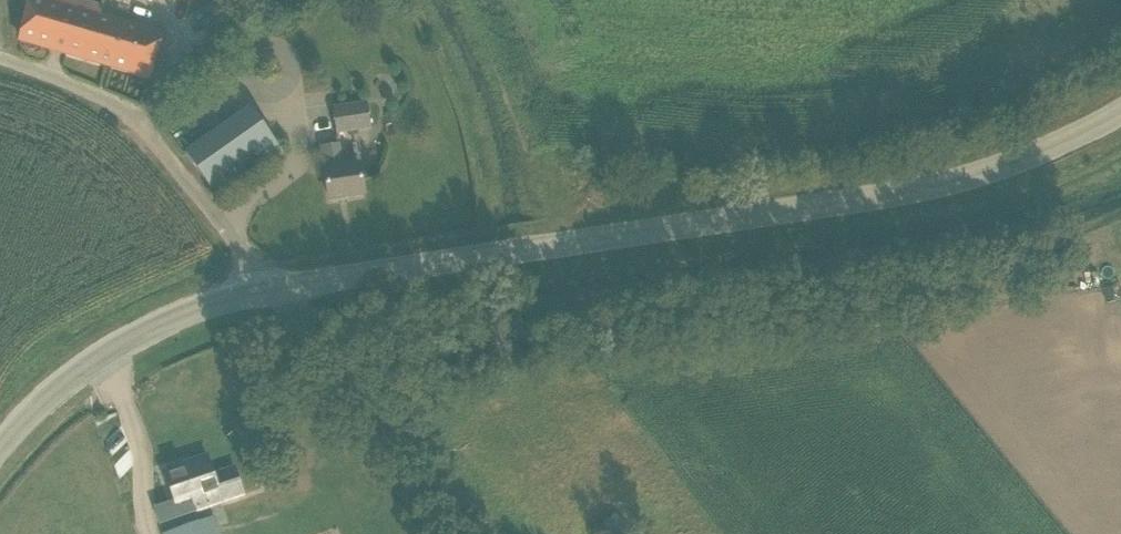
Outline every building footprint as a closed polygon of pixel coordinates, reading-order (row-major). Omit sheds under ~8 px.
[(20,40),(149,77),(155,56),(161,33),(96,15),(99,7),(74,0),(32,0),(20,40)] [(333,107),(338,133),(372,127),(368,101),(333,107)] [(281,152),(248,107),(185,153),(218,198),(281,152)] [(364,194),(360,172),(360,163),(344,166),(340,142),(322,145),(325,178),(329,200),(364,194)] [(183,465),(164,471),(174,500),(175,503),(190,497),(196,513),(208,509),(223,503),(244,496),(235,468),(213,475),(208,459),(183,467),(183,465)]
